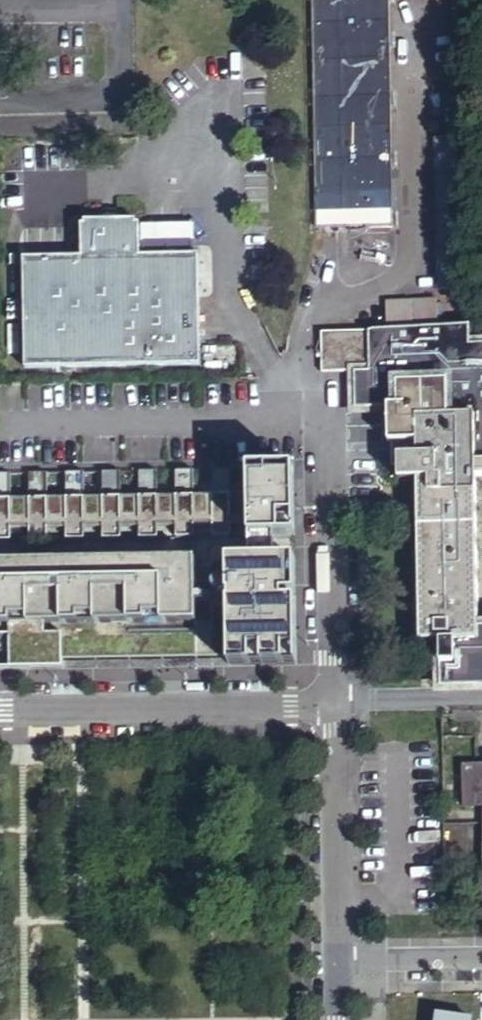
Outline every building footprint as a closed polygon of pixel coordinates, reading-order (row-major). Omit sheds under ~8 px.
[(319,228),(394,227),(389,0),(315,0),(317,150),(319,228)] [(199,366),(198,262),(198,257),(191,257),(139,257),(139,246),(139,229),(139,223),(135,219),(128,219),(118,219),(115,216),(115,214),(104,214),(104,217),(101,219),(85,219),(81,225),(80,258),(35,258),(22,259),(25,369),(38,369),(199,366)] [(139,257),(191,257),(191,245),(139,246),(139,257)] [(412,301),(413,327),(438,326),(438,300),(412,301)] [(387,328),(413,327),(412,301),(387,302),(387,328)] [(445,374),(458,375),(458,361),(458,355),(481,355),(481,326),(466,326),(364,329),(365,370),(351,371),(352,407),(384,406),(384,403),(394,403),(394,381),(420,381),(420,374),(445,374)] [(317,331),(318,371),(351,371),(365,370),(364,329),(317,331)] [(413,479),(415,640),(436,640),(437,689),(481,688),(481,628),(473,628),(471,476),(481,476),(481,355),(458,355),(458,361),(458,375),(445,374),(420,374),(420,381),(394,381),(394,403),(384,403),(384,406),(384,441),(413,441),(413,455),(394,455),(394,479),(413,479)] [(251,555),(299,554),(299,472),(238,472),(238,471),(176,471),(176,499),(8,500),(8,535),(251,533),(251,555)] [(62,638),(200,636),(199,571),(0,573),(0,641),(13,641),(13,673),(62,673),(62,638)] [(301,660),(300,575),(233,576),(233,660),(301,660)] [(462,767),(462,809),(481,809),(481,767),(462,767)]
